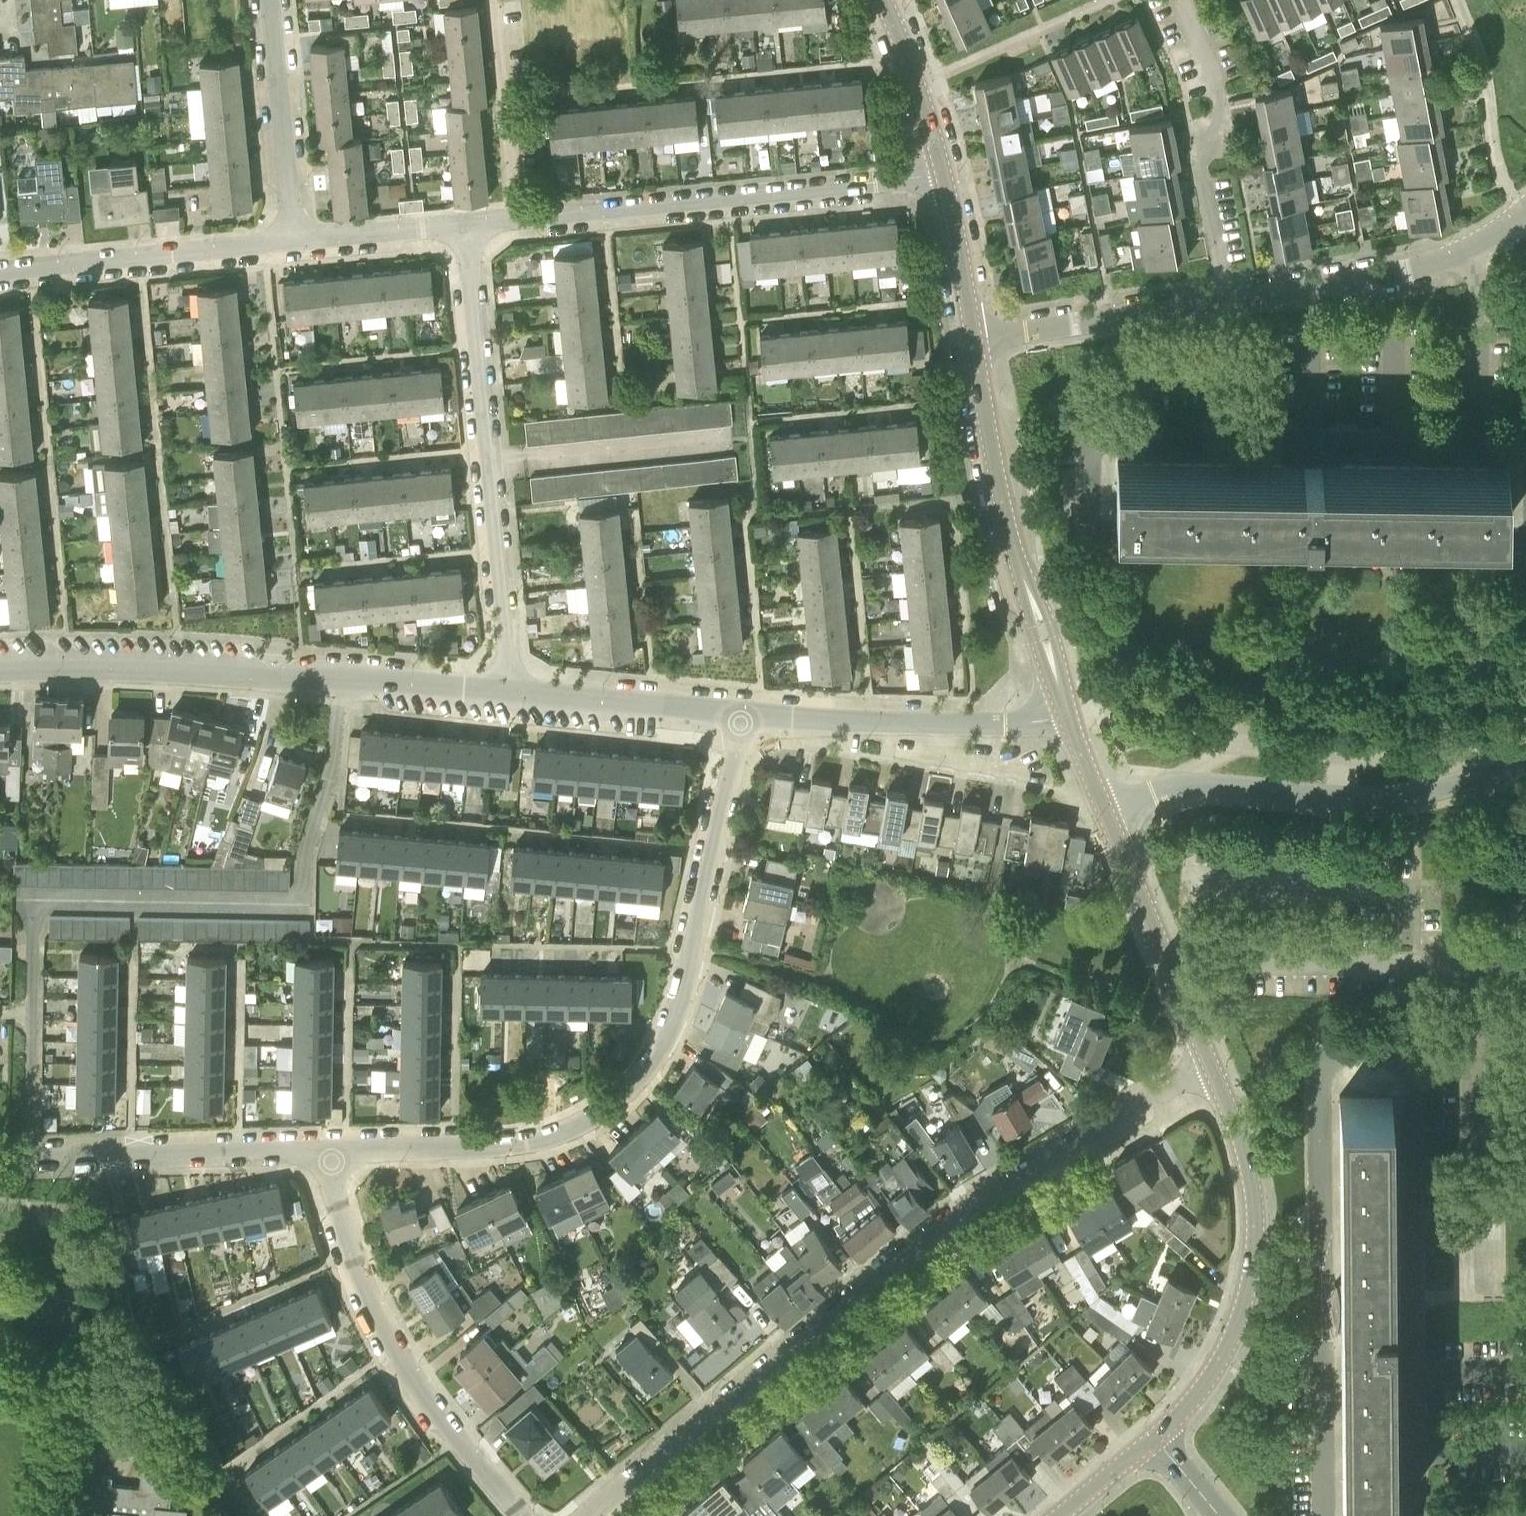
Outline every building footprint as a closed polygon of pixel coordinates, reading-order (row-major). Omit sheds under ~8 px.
[(32,13),(62,10),(61,0),(31,0),(32,13)] [(672,0),(657,0),(659,19),(674,17),(672,0)] [(703,0),(677,0),(681,31),(706,28),(703,0)] [(706,28),(730,26),(727,0),(703,0),(706,28)] [(730,26),(754,23),(751,0),(727,0),(730,26)] [(754,23),(778,21),(776,0),(751,0),(754,23)] [(778,21),(802,18),(800,0),(776,0),(778,21)] [(802,18),(827,16),(825,0),(800,0),(802,18)] [(941,1),(950,22),(983,7),(980,0),(944,0),(941,1)] [(1019,9),(1029,5),(1027,0),(1015,0),(1019,9)] [(1268,0),(1243,0),(1258,35),(1280,25),(1268,0)] [(1293,0),(1268,0),(1280,25),(1300,16),(1293,0)] [(1318,0),(1293,0),(1300,16),(1321,7),(1318,0)] [(1386,0),(1373,0),(1370,1),(1373,8),(1387,3),(1386,0)] [(1387,3),(1372,10),(1376,19),(1391,12),(1387,3)] [(445,9),(448,34),(480,30),(477,5),(445,9)] [(405,9),(406,20),(418,19),(417,7),(405,9)] [(983,7),(950,22),(959,44),(993,29),(983,7)] [(406,20),(405,9),(393,10),(394,21),(406,20)] [(62,10),(32,13),(35,40),(47,39),(49,53),(78,50),(75,21),(63,23),(62,10)] [(1376,19),(1372,10),(1357,17),(1361,26),(1376,19)] [(356,13),(357,24),(369,23),(368,12),(356,13)] [(357,24),(356,13),(345,14),(346,26),(357,24)] [(1137,16),(1116,26),(1133,65),(1155,56),(1137,16)] [(1384,47),(1426,40),(1422,16),(1380,24),(1384,47)] [(310,30),(322,29),(321,17),(309,18),(310,30)] [(1341,34),(1356,27),(1352,19),(1337,26),(1341,34)] [(116,29),(121,45),(135,40),(131,29),(129,24),(116,29)] [(398,40),(410,38),(409,26),(397,27),(398,40)] [(1133,65),(1116,26),(1095,35),(1113,74),(1133,65)] [(137,27),(131,29),(135,40),(121,45),(123,50),(137,45),(137,27)] [(391,28),(381,28),(383,51),(394,50),(391,28)] [(480,30),(448,34),(450,57),(482,54),(480,30)] [(314,71),(345,68),(344,53),(359,51),(357,32),(326,35),(327,44),(311,46),(314,71)] [(1343,51),(1359,44),(1355,34),(1340,41),(1343,51)] [(1113,74),(1095,35),(1074,44),(1092,84),(1113,74)] [(1389,70),(1431,63),(1426,40),(1384,47),(1389,70)] [(233,41),(222,42),(222,53),(234,52),(233,41)] [(1092,84),(1074,44),(1053,54),(1071,93),(1092,84)] [(401,60),(412,59),(411,48),(400,49),(401,60)] [(1333,48),(1318,55),(1322,64),(1337,57),(1333,48)] [(382,51),(383,63),(394,62),(394,50),(383,51),(382,51)] [(756,65),(754,52),(741,53),(742,66),(756,65)] [(14,96),(13,84),(26,82),(24,71),(25,70),(23,54),(1,57),(2,70),(0,70),(0,98),(14,96)] [(482,54),(450,57),(452,81),(484,78),(482,54)] [(1322,64),(1318,55),(1303,61),(1308,71),(1322,64)] [(200,62),(203,87),(241,84),(239,58),(200,62)] [(772,58),(757,58),(757,68),(773,67),(772,58)] [(93,63),(97,104),(137,100),(136,88),(133,59),(106,62),(93,63)] [(414,70),(412,59),(401,60),(402,72),(414,70)] [(1037,76),(1052,69),(1048,59),(1032,66),(1037,76)] [(394,62),(383,63),(384,75),(395,74),(394,62)] [(51,67),(56,108),(97,104),(93,63),(80,64),(51,67)] [(1393,92),(1435,85),(1431,63),(1389,70),(1393,92)] [(1341,68),(1343,77),(1359,74),(1357,65),(1341,68)] [(13,84),(14,96),(16,112),(43,109),(44,124),(57,123),(56,108),(51,67),(25,70),(24,71),(26,82),(13,84)] [(1280,84),(1295,77),(1290,67),(1276,74),(1280,84)] [(316,95),(347,91),(345,68),(314,71),(316,95)] [(1359,74),(1343,77),(1345,86),(1360,83),(1359,74)] [(147,76),(148,92),(162,91),(160,75),(147,76)] [(976,82),(980,106),(1015,99),(1011,75),(976,82)] [(484,78),(452,81),(455,104),(479,102),(479,103),(487,102),(484,78)] [(862,79),(837,82),(841,120),(866,117),(862,79)] [(1323,91),(1339,88),(1337,79),(1321,82),(1323,91)] [(841,120),(837,82),(813,84),(817,122),(841,120)] [(241,84),(203,87),(187,88),(190,113),(243,108),(241,84)] [(817,122),(813,84),(789,87),(792,125),(817,122)] [(1397,115),(1439,107),(1435,85),(1393,92),(1397,115)] [(792,125),(789,87),(765,89),(768,127),(792,125)] [(1256,94),(1260,118),(1294,112),(1290,88),(1256,94)] [(768,127),(765,89),(740,92),(744,130),(768,127)] [(1049,92),(1051,103),(1067,100),(1062,89),(1049,92)] [(318,118),(350,115),(347,91),(316,95),(318,118)] [(744,130),(740,92),(715,94),(719,132),(744,130)] [(144,94),(146,113),(161,112),(159,93),(144,94)] [(405,97),(406,109),(417,108),(416,96),(405,97)] [(695,96),(670,99),(674,137),(699,134),(695,96)] [(388,111),(399,110),(399,98),(387,99),(388,111)] [(674,137),(670,99),(646,101),(650,139),(674,137)] [(1015,99),(980,106),(984,128),(1019,121),(1015,99)] [(1070,111),(1067,100),(1051,103),(1053,115),(1070,111)] [(650,139),(646,101),(622,103),(626,141),(650,139)] [(479,102),(455,104),(446,105),(448,129),(481,126),(479,103),(479,102)] [(1146,105),(1148,116),(1164,113),(1162,102),(1146,105)] [(626,141),(622,103),(598,106),(602,144),(626,141)] [(1148,116),(1146,105),(1130,108),(1132,119),(1148,116)] [(602,144),(598,106),(574,108),(578,146),(602,144)] [(1444,131),(1439,107),(1397,115),(1402,137),(1402,139),(1439,131),(1444,131)] [(243,108),(190,113),(192,137),(207,135),(246,132),(243,108)] [(417,108),(406,109),(407,121),(418,120),(417,108)] [(578,146),(574,108),(549,111),(553,149),(578,146)] [(399,110),(388,111),(389,123),(400,122),(399,110)] [(1352,123),(1368,119),(1366,110),(1350,113),(1352,123)] [(1070,111),(1053,115),(1054,125),(1071,121),(1070,111)] [(1101,115),(1103,124),(1119,121),(1117,111),(1101,115)] [(1294,112),(1260,118),(1264,140),(1298,133),(1294,112)] [(328,142),(328,140),(352,138),(350,115),(318,118),(321,143),(328,142)] [(1103,124),(1101,115),(1085,118),(1087,127),(1103,124)] [(1344,125),(1342,115),(1326,119),(1328,128),(1344,125)] [(1129,126),(1134,149),(1176,141),(1172,118),(1129,126)] [(1019,121),(984,128),(988,150),(1024,143),(1035,141),(1032,119),(1019,121)] [(1368,119),(1352,123),(1354,135),(1364,133),(1364,130),(1370,129),(1368,119)] [(157,125),(149,126),(150,136),(157,136),(157,125)] [(1344,125),(1328,128),(1330,138),(1346,135),(1344,125)] [(481,126),(448,129),(451,153),(483,150),(481,126)] [(1401,161),(1443,153),(1439,131),(1402,139),(1402,137),(1396,138),(1401,161)] [(246,132),(207,135),(210,159),(248,156),(246,132)] [(1264,140),(1268,161),(1269,163),(1298,157),(1303,157),(1298,133),(1264,140)] [(330,165),(363,161),(360,137),(352,138),(328,140),(328,142),(330,165)] [(1176,141),(1134,149),(1122,151),(1126,173),(1133,172),(1138,171),(1176,164),(1176,165),(1180,164),(1176,141)] [(1024,143),(988,150),(993,173),(1028,166),(1024,143)] [(410,157),(422,155),(421,144),(408,145),(410,157)] [(392,146),(393,158),(404,157),(403,145),(392,146)] [(1062,158),(1078,155),(1076,146),(1060,149),(1062,158)] [(1085,158),(1100,155),(1099,146),(1083,148),(1085,158)] [(483,150),(451,153),(453,177),(486,174),(483,150)] [(866,151),(867,158),(877,157),(876,150),(866,151)] [(829,153),(822,153),(822,163),(830,162),(829,153)] [(1405,184),(1443,177),(1448,176),(1443,153),(1401,161),(1405,183),(1405,184)] [(64,185),(62,155),(36,158),(38,175),(18,176),(20,190),(19,190),(22,222),(63,218),(63,221),(82,219),(80,196),(79,184),(68,185),(64,185)] [(423,167),(422,155),(410,157),(411,168),(423,167)] [(1079,165),(1078,155),(1062,158),(1063,168),(1079,165)] [(1100,155),(1085,158),(1087,167),(1102,164),(1100,155)] [(248,156),(210,159),(212,183),(250,180),(248,156)] [(1356,169),(1371,166),(1370,156),(1354,159),(1356,169)] [(404,157),(393,158),(394,170),(405,169),(404,157)] [(1298,157),(1269,163),(1268,161),(1264,162),(1268,185),(1302,179),(1298,157)] [(811,170),(821,169),(820,158),(810,159),(811,170)] [(797,159),(782,161),(784,172),(798,171),(797,159)] [(1333,173),(1350,170),(1348,160),(1332,163),(1333,173)] [(139,189),(136,161),(108,164),(111,192),(92,194),(95,225),(125,222),(125,217),(150,214),(147,188),(139,189)] [(333,188),(365,185),(363,161),(330,165),(333,188)] [(172,163),(156,164),(157,187),(174,186),(172,163)] [(1176,164),(1138,171),(1133,172),(1138,195),(1180,187),(1176,165),(1176,164)] [(1028,166),(993,173),(997,196),(1002,195),(1032,189),(1032,187),(1028,166)] [(1373,176),(1371,166),(1356,169),(1357,179),(1373,176)] [(1350,170),(1333,173),(1335,182),(1351,179),(1350,170)] [(486,174),(453,177),(456,202),(488,198),(486,174)] [(1405,207),(1447,199),(1443,177),(1405,184),(1405,183),(1401,184),(1405,207)] [(1302,179),(1268,185),(1272,207),(1302,201),(1302,204),(1307,203),(1306,202),(1318,200),(1314,178),(1302,180),(1302,179)] [(250,180),(212,183),(214,208),(252,205),(250,180)] [(616,187),(615,180),(605,181),(606,188),(616,187)] [(390,197),(406,194),(405,184),(389,186),(390,197)] [(368,210),(365,185),(333,188),(335,213),(368,210)] [(1002,195),(1006,217),(1041,210),(1037,186),(1032,187),(1032,189),(1002,195)] [(1180,187),(1138,195),(1142,218),(1180,211),(1184,210),(1180,187)] [(152,191),(153,201),(163,200),(162,190),(152,191)] [(1093,203),(1109,200),(1107,190),(1091,193),(1093,203)] [(1070,203),(1086,201),(1085,192),(1069,194),(1070,203)] [(423,197),(408,198),(410,211),(424,209),(423,197)] [(410,211),(408,198),(399,199),(400,211),(410,211)] [(1447,199),(1405,207),(1409,230),(1451,222),(1447,199)] [(1109,200),(1093,203),(1094,213),(1111,210),(1109,200)] [(1088,210),(1086,201),(1070,203),(1072,212),(1088,210)] [(1302,201),(1272,207),(1268,208),(1272,231),(1306,225),(1302,204),(1302,201)] [(1359,216),(1376,212),(1374,202),(1357,206),(1359,216)] [(155,219),(180,217),(179,205),(154,207),(155,219)] [(1337,220),(1353,217),(1351,206),(1335,210),(1337,220)] [(1041,210),(1006,217),(1010,240),(1016,239),(1046,233),(1046,232),(1041,210)] [(1142,218),(1137,218),(1142,241),(1184,233),(1180,211),(1142,218)] [(1378,222),(1376,212),(1359,216),(1361,225),(1378,222)] [(1355,227),(1353,217),(1337,220),(1339,230),(1355,227)] [(897,220),(872,222),(876,260),(901,258),(897,220)] [(876,260),(872,222),(848,225),(852,263),(876,260)] [(852,263),(848,225),(824,227),(828,265),(852,263)] [(898,226),(901,258),(914,256),(910,225),(898,226)] [(1306,225),(1272,231),(1277,255),(1311,249),(1306,225)] [(828,265),(824,227),(800,230),(804,267),(828,265)] [(804,267),(800,230),(776,232),(780,270),(804,267)] [(1046,232),(1046,233),(1016,239),(1020,261),(1054,254),(1050,231),(1046,232)] [(1082,233),(1086,249),(1095,247),(1092,231),(1082,233)] [(1099,234),(1102,249),(1112,247),(1109,231),(1099,234)] [(780,270),(776,232),(751,235),(754,273),(780,270)] [(1184,233),(1142,241),(1131,244),(1135,266),(1188,257),(1184,233)] [(664,243),(667,268),(705,264),(702,239),(664,243)] [(1095,247),(1086,249),(1089,265),(1098,263),(1095,247)] [(1112,247),(1102,249),(1105,265),(1115,263),(1112,247)] [(555,254),(557,279),(596,275),(593,250),(555,254)] [(1054,254),(1020,261),(1024,284),(1059,277),(1054,254)] [(705,264),(667,268),(669,292),(707,289),(705,264)] [(431,266),(406,269),(410,307),(435,304),(431,266)] [(410,307),(406,269),(382,271),(386,309),(410,307)] [(386,309),(382,271),(358,274),(362,312),(386,309)] [(616,272),(618,289),(633,288),(631,271),(616,272)] [(362,312),(358,274),(334,276),(338,314),(362,312)] [(596,275),(557,279),(560,303),(598,299),(596,275)] [(338,314),(334,276),(310,279),(314,317),(338,314)] [(314,317),(310,279),(284,282),(288,319),(314,317)] [(897,297),(896,289),(888,284),(881,285),(882,299),(897,297)] [(201,315),(239,311),(236,286),(198,290),(201,315)] [(707,289),(669,292),(672,317),(710,313),(707,289)] [(91,326),(130,322),(127,296),(88,301),(91,326)] [(598,299),(560,303),(562,327),(600,323),(598,299)] [(21,333),(19,308),(0,309),(0,335),(21,333)] [(502,310),(503,322),(514,322),(513,309),(502,310)] [(203,339),(241,335),(239,311),(201,315),(203,339)] [(710,313),(672,317),(674,341),(712,337),(710,313)] [(907,320),(882,322),(886,361),(911,359),(911,357),(925,356),(922,328),(908,330),(907,320)] [(94,350),(132,346),(130,322),(91,326),(94,350)] [(886,361),(882,322),(858,325),(862,364),(886,361)] [(600,323),(562,327),(565,351),(603,347),(600,323)] [(862,364),(858,325),(834,327),(838,366),(862,364)] [(167,341),(166,327),(154,329),(156,342),(167,341)] [(838,366),(834,327),(810,330),(814,368),(838,366)] [(814,368),(810,330),(787,332),(790,371),(814,368)] [(790,371),(787,332),(762,334),(765,373),(790,371)] [(0,335),(0,359),(24,357),(21,333),(0,335)] [(206,363),(244,359),(241,335),(203,339),(206,363)] [(712,337),(674,341),(677,365),(715,361),(712,337)] [(528,341),(527,351),(548,352),(549,342),(528,341)] [(96,374),(135,370),(132,346),(94,350),(96,374)] [(309,346),(304,347),(298,347),(299,356),(310,355),(309,346)] [(603,347),(565,351),(567,375),(605,371),(603,347)] [(656,356),(655,347),(646,348),(647,357),(656,356)] [(0,359),(0,384),(26,381),(24,357),(0,359)] [(759,358),(749,359),(751,372),(760,371),(759,358)] [(208,388),(246,384),(244,359),(206,363),(208,388)] [(715,361),(677,365),(679,390),(717,386),(715,361)] [(416,370),(420,408),(445,405),(441,367),(416,370)] [(99,399),(138,394),(135,370),(96,374),(99,399)] [(392,372),(396,410),(420,408),(416,370),(392,372)] [(605,371),(567,375),(570,400),(593,398),(605,397),(608,396),(605,371)] [(368,375),(372,413),(396,410),(392,372),(368,375)] [(911,384),(926,383),(925,372),(911,373),(911,384)] [(344,377),(348,415),(372,413),(368,375),(344,377)] [(320,380),(324,418),(348,415),(344,377),(320,380)] [(324,418),(320,380),(294,382),(296,392),(297,404),(298,420),(324,418)] [(0,384),(0,408),(29,405),(26,381),(0,384)] [(211,412),(249,408),(246,384),(208,388),(211,412)] [(290,405),(297,404),(296,392),(289,393),(290,405)] [(101,423),(140,419),(138,394),(99,399),(101,423)] [(606,406),(605,397),(593,398),(594,407),(606,406)] [(718,401),(721,425),(733,424),(730,400),(718,401)] [(706,403),(709,426),(721,425),(718,401),(706,403)] [(694,404),(697,427),(709,426),(706,403),(694,404)] [(682,405),(684,429),(697,427),(694,404),(682,405)] [(0,408),(0,433),(31,429),(29,405),(0,408)] [(670,406),(672,430),(684,429),(682,405),(670,406)] [(658,408),(660,431),(672,430),(670,406),(658,408)] [(249,408),(211,412),(213,437),(251,433),(249,408)] [(646,409),(648,432),(660,431),(658,408),(646,409)] [(634,410),(636,434),(648,432),(646,409),(634,410)] [(622,411),(624,435),(636,434),(634,410),(622,411)] [(610,412),(612,436),(624,435),(622,411),(610,412)] [(598,414),(600,437),(612,436),(610,412),(598,414)] [(586,415),(588,438),(600,437),(598,414),(586,415)] [(574,416),(576,440),(588,438),(586,415),(574,416)] [(562,417),(564,441),(576,440),(574,416),(562,417)] [(550,418),(552,442),(564,441),(562,417),(550,418)] [(538,420),(540,443),(552,442),(550,418),(538,420)] [(143,444),(140,419),(101,423),(104,448),(143,444)] [(528,444),(540,443),(538,420),(526,421),(528,444)] [(917,421),(892,424),(895,462),(921,459),(917,421)] [(895,462),(892,424),(867,426),(871,464),(895,462)] [(871,464),(867,426),(843,429),(847,467),(871,464)] [(0,433),(0,458),(34,455),(31,429),(0,433)] [(847,467),(843,429),(819,431),(823,469),(847,467)] [(823,469),(819,431),(795,434),(799,472),(823,469)] [(799,472),(795,434),(770,436),(774,474),(799,472)] [(433,441),(425,442),(426,449),(434,448),(433,441)] [(341,446),(330,447),(331,457),(342,456),(341,446)] [(218,479),(256,475),(253,450),(215,454),(218,479)] [(736,456),(724,457),(726,481),(738,480),(736,456)] [(726,481),(724,457),(712,459),(714,483),(726,481)] [(714,483),(712,459),(700,460),(702,484),(714,483)] [(108,489),(147,485),(145,460),(106,464),(108,489)] [(702,484),(700,460),(688,461),(690,485),(702,484)] [(690,485),(688,461),(676,462),(678,486),(690,485)] [(678,486),(676,462),(664,463),(666,487),(678,486)] [(1490,475),(1490,467),(1137,462),(1137,469),(1118,469),(1117,513),(1508,519),(1509,475),(1490,475)] [(666,487),(664,463),(652,465),(654,489),(666,487)] [(654,489),(652,465),(640,466),(642,490),(654,489)] [(642,490),(640,466),(628,467),(630,491),(642,490)] [(630,491),(628,467),(616,468),(618,492),(630,491)] [(452,468),(427,471),(430,509),(431,509),(432,521),(457,519),(452,468)] [(618,492),(616,468),(603,469),(606,494),(618,492)] [(606,494),(603,469),(591,471),(594,495),(606,494)] [(38,496),(36,471),(0,475),(0,500),(38,496)] [(430,509),(427,471),(403,473),(406,511),(430,509)] [(594,495),(591,471),(579,472),(582,496),(594,495)] [(582,496),(579,472),(567,473),(570,497),(582,496)] [(406,511),(403,473),(378,476),(382,514),(406,511)] [(570,497),(567,473),(555,474),(558,498),(570,497)] [(558,498),(555,474),(543,476),(546,500),(558,498)] [(220,503),(258,499),(256,475),(218,479),(220,503)] [(382,514),(378,476),(354,478),(358,516),(382,514)] [(546,500),(543,476),(531,477),(534,501),(546,500)] [(72,489),(71,482),(65,478),(59,478),(60,490),(72,489)] [(358,516),(354,478),(330,480),(334,519),(358,516)] [(334,519),(330,480),(305,483),(309,521),(334,519)] [(931,480),(921,481),(923,492),(932,491),(931,480)] [(111,513),(149,510),(147,485),(108,489),(111,513)] [(0,500),(0,504),(2,524),(41,520),(38,496),(0,500)] [(693,526),(731,523),(728,497),(690,501),(693,526)] [(802,499),(803,509),(812,508),(811,498),(802,499)] [(222,526),(260,523),(258,499),(220,503),(222,526)] [(59,503),(61,516),(75,514),(74,501),(59,503)] [(581,512),(584,537),(622,533),(619,508),(581,512)] [(113,537),(152,533),(149,510),(111,513),(113,537)] [(901,520),(903,545),(942,542),(939,517),(901,520)] [(797,518),(788,519),(789,531),(798,530),(797,518)] [(41,520),(2,524),(5,548),(43,544),(41,520)] [(225,550),(263,547),(260,523),(222,526),(225,550)] [(695,550),(733,547),(731,523),(693,526),(695,550)] [(756,524),(757,535),(767,534),(766,523),(756,524)] [(800,531),(802,556),(840,553),(837,527),(800,531)] [(181,542),(179,529),(172,530),(173,543),(181,542)] [(116,561),(154,557),(152,533),(113,537),(116,561)] [(622,533),(584,537),(586,561),(624,557),(622,533)] [(378,556),(376,537),(361,538),(363,557),(378,556)] [(354,558),(354,550),(345,551),(345,542),(336,543),(338,559),(354,558)] [(532,542),(521,543),(523,557),(534,556),(532,542)] [(942,542),(903,545),(906,570),(944,566),(942,542)] [(420,543),(410,543),(411,552),(421,551),(420,543)] [(43,544),(5,548),(7,572),(46,568),(43,544)] [(227,574),(265,571),(263,547),(225,550),(227,574)] [(698,574),(736,571),(733,547),(695,550),(698,574)] [(840,553),(802,556),(804,580),(842,577),(840,553)] [(118,585),(157,581),(154,557),(116,561),(118,585)] [(624,557),(586,561),(588,585),(627,582),(624,557)] [(944,566),(906,570),(908,594),(946,590),(944,566)] [(46,568),(7,572),(9,596),(48,592),(46,568)] [(437,571),(440,610),(466,607),(462,569),(437,571)] [(268,596),(265,571),(227,574),(230,599),(268,596)] [(412,574),(416,612),(440,610),(437,571),(412,574)] [(700,598),(738,595),(736,571),(698,574),(700,598)] [(388,576),(392,614),(416,612),(412,574),(388,576)] [(364,579),(368,617),(392,614),(388,576),(364,579)] [(842,577),(804,580),(807,604),(844,601),(842,577)] [(873,578),(865,578),(866,592),(875,591),(873,578)] [(340,581),(344,619),(368,617),(364,579),(340,581)] [(159,607),(157,581),(118,585),(120,610),(159,607)] [(344,619),(340,581),(315,583),(318,620),(318,621),(319,621),(344,619)] [(627,582),(588,585),(591,610),(629,606),(627,582)] [(946,590),(908,594),(910,618),(949,614),(946,590)] [(48,592),(9,596),(12,621),(51,617),(48,592)] [(702,622),(740,619),(738,595),(700,598),(702,622)] [(865,598),(866,610),(881,609),(880,597),(865,598)] [(526,601),(527,614),(537,613),(535,600),(526,601)] [(844,601),(807,604),(809,628),(847,625),(844,601)] [(204,603),(184,605),(186,619),(206,617),(204,603)] [(629,606),(591,610),(593,634),(631,630),(629,606)] [(949,614),(910,618),(913,642),(951,638),(949,614)] [(743,644),(740,619),(702,622),(705,648),(743,644)] [(319,621),(318,621),(318,620),(307,621),(309,638),(321,637),(319,621)] [(537,621),(528,622),(529,635),(538,634),(537,621)] [(847,625),(809,628),(811,652),(849,648),(847,625)] [(631,630),(593,634),(596,659),(634,655),(631,630)] [(444,652),(458,650),(457,638),(443,640),(444,652)] [(951,638),(913,642),(915,667),(916,667),(918,688),(948,686),(946,664),(953,663),(951,638)] [(849,648),(811,652),(814,677),(851,674),(849,648)] [(704,651),(693,652),(694,662),(705,660),(704,651)] [(55,777),(60,697),(49,697),(47,694),(43,694),(41,696),(36,696),(34,755),(44,756),(44,763),(44,771),(48,771),(48,777),(55,777)] [(60,697),(55,777),(55,779),(70,777),(70,771),(72,771),(72,750),(81,751),(84,698),(79,698),(77,696),(72,696),(70,698),(60,697)] [(182,773),(196,715),(173,709),(171,716),(152,715),(150,765),(182,773)] [(112,714),(110,754),(110,764),(123,764),(123,748),(142,749),(144,716),(112,714)] [(206,779),(220,721),(196,715),(182,773),(197,777),(195,785),(203,786),(205,779),(206,779)] [(220,721),(206,779),(214,781),(220,757),(235,761),(240,742),(243,742),(246,728),(220,721)] [(11,723),(0,723),(0,770),(7,770),(5,798),(19,799),(20,762),(8,762),(8,754),(10,754),(11,723)] [(381,769),(384,732),(362,730),(358,767),(381,769)] [(402,771),(405,734),(384,732),(381,769),(402,771)] [(423,773),(427,736),(405,734),(402,771),(423,773)] [(444,775),(448,738),(427,736),(423,773),(444,775)] [(465,777),(469,740),(448,738),(444,775),(465,777)] [(487,779),(490,742),(469,740),(465,777),(487,779)] [(513,744),(490,742),(487,779),(509,782),(513,744)] [(555,786),(559,749),(536,746),(533,783),(555,786)] [(576,788),(580,751),(559,749),(555,786),(576,788)] [(597,790),(601,753),(580,751),(576,788),(597,790)] [(619,792),(622,755),(601,753),(597,790),(619,792)] [(293,806),(306,764),(279,755),(265,797),(293,806)] [(640,794),(643,757),(622,755),(619,792),(640,794)] [(661,796),(664,759),(643,757),(640,794),(661,796)] [(664,759),(661,796),(683,798),(687,761),(664,759)] [(802,831),(804,819),(810,788),(792,785),(794,774),(775,770),(768,813),(765,825),(802,831)] [(108,774),(93,774),(91,805),(107,806),(108,774)] [(810,788),(804,819),(842,826),(848,795),(830,791),(832,780),(812,777),(810,788)] [(848,795),(842,826),(880,833),(886,801),(867,798),(869,787),(850,783),(848,795)] [(888,790),(886,801),(880,833),(917,839),(922,808),(904,805),(906,793),(888,790)] [(226,865),(233,866),(240,866),(255,825),(262,801),(248,796),(240,821),(226,865)] [(518,806),(526,807),(527,796),(519,796),(518,806)] [(924,796),(922,808),(917,839),(955,846),(961,815),(942,811),(944,800),(924,796)] [(961,815),(955,846),(993,852),(998,822),(979,818),(982,806),(963,803),(961,815)] [(1042,872),(1043,861),(1051,819),(1032,815),(1030,827),(1011,824),(1005,855),(1024,858),(1022,869),(1042,872)] [(211,865),(222,865),(226,865),(240,821),(232,817),(224,837),(211,865)] [(581,818),(571,817),(570,828),(580,829),(581,818)] [(1051,819),(1043,861),(1081,868),(1080,875),(1090,877),(1094,857),(1084,855),(1087,837),(1067,834),(1069,822),(1051,819)] [(17,822),(0,821),(0,837),(16,837),(17,822)] [(359,869),(362,832),(340,829),(336,867),(359,869)] [(380,871),(383,834),(362,832),(359,869),(380,871)] [(404,836),(383,834),(380,871),(401,873),(404,836)] [(422,875),(426,838),(404,836),(401,873),(422,875)] [(426,838),(422,875),(443,877),(447,840),(426,838)] [(464,879),(468,842),(447,840),(443,877),(464,879)] [(468,842),(464,879),(463,894),(485,897),(486,881),(488,866),(499,867),(501,845),(490,844),(468,842)] [(147,847),(136,844),(132,860),(144,863),(147,847)] [(533,886),(537,848),(515,846),(511,884),(533,886)] [(835,856),(836,847),(823,846),(822,854),(835,856)] [(554,888),(558,851),(537,848),(533,886),(554,888)] [(576,890),(579,853),(558,851),(554,888),(576,890)] [(597,892),(600,855),(579,853),(576,890),(597,892)] [(681,854),(669,853),(668,867),(680,868),(681,854)] [(874,855),(862,854),(861,865),(873,866),(874,855)] [(618,894),(621,857),(600,855),(597,892),(618,894)] [(639,896),(643,859),(621,857),(618,894),(639,896)] [(752,873),(748,892),(790,901),(798,863),(768,857),(764,875),(752,873)] [(950,860),(938,858),(936,873),(947,875),(950,860)] [(665,861),(643,859),(639,896),(661,898),(665,861)] [(27,884),(27,862),(16,862),(15,884),(27,884)] [(38,884),(39,862),(27,862),(27,884),(38,884)] [(50,884),(50,862),(39,862),(38,884),(50,884)] [(61,885),(61,863),(50,862),(50,884),(61,885)] [(72,885),(73,863),(61,863),(61,885),(72,885)] [(84,885),(84,863),(73,863),(72,885),(84,885)] [(95,885),(96,863),(84,863),(84,885),(95,885)] [(107,885),(107,863),(96,863),(95,885),(107,885)] [(118,886),(119,864),(107,863),(107,885),(118,886)] [(130,886),(130,864),(119,864),(118,886),(130,886)] [(141,886),(142,864),(130,864),(130,886),(141,886)] [(153,886),(153,864),(142,864),(141,886),(153,886)] [(164,886),(165,864),(153,864),(153,886),(164,886)] [(176,887),(176,865),(165,864),(164,886),(176,887)] [(187,887),(187,865),(176,865),(176,887),(187,887)] [(198,887),(199,865),(187,865),(187,887),(198,887)] [(210,887),(210,865),(199,865),(198,887),(210,887)] [(221,887),(222,865),(211,865),(210,865),(210,887),(221,887)] [(233,866),(226,865),(222,865),(221,887),(233,888),(233,866)] [(245,866),(240,866),(233,866),(233,888),(244,888),(245,866)] [(256,888),(256,866),(245,866),(244,888),(256,888)] [(267,888),(268,866),(256,866),(256,888),(267,888)] [(279,888),(279,866),(268,866),(267,888),(279,888)] [(290,867),(279,866),(279,888),(290,889),(290,867)] [(790,901),(748,892),(744,911),(750,912),(743,945),(778,956),(790,901)] [(1073,906),(1076,904),(1084,899),(1084,895),(1067,892),(1065,902),(1065,904),(1073,906)] [(450,913),(440,912),(439,926),(448,927),(450,913)] [(352,929),(352,926),(352,915),(333,915),(333,929),(352,929)] [(50,938),(61,938),(62,916),(50,916),(50,938)] [(62,916),(61,938),(73,938),(73,916),(62,916)] [(73,916),(73,938),(84,938),(85,917),(73,916)] [(85,917),(84,938),(96,939),(96,917),(85,917)] [(96,917),(96,939),(107,939),(108,917),(96,917)] [(108,917),(107,939),(119,939),(119,917),(108,917)] [(119,917),(119,939),(130,939),(131,917),(119,917)] [(139,939),(150,940),(150,918),(139,917),(139,939)] [(150,918),(150,940),(162,940),(162,918),(150,918)] [(162,918),(162,940),(173,940),(173,918),(162,918)] [(173,918),(173,940),(184,940),(185,918),(173,918)] [(185,918),(184,940),(196,940),(196,918),(185,918)] [(196,918),(196,940),(207,941),(208,919),(196,918)] [(208,919),(207,941),(219,941),(219,919),(208,919)] [(219,919),(219,941),(230,941),(231,919),(219,919)] [(231,919),(230,941),(242,941),(242,919),(231,919)] [(242,919),(242,941),(253,941),(253,919),(242,919)] [(253,919),(253,941),(265,942),(265,920),(253,919)] [(265,920),(265,942),(276,942),(276,920),(265,920)] [(276,920),(276,942),(287,942),(288,920),(276,920)] [(288,920),(287,942),(299,942),(299,920),(288,920)] [(299,920),(299,942),(310,942),(311,920),(299,920)] [(415,923),(401,922),(400,935),(414,936),(415,923)] [(459,930),(448,929),(447,939),(458,940),(459,930)] [(510,932),(498,932),(498,940),(510,940),(510,932)] [(12,961),(12,943),(0,942),(0,961),(12,961)] [(786,950),(784,958),(783,959),(813,968),(816,959),(814,959),(786,950)] [(81,953),(81,976),(118,977),(119,954),(81,953)] [(189,956),(188,978),(226,979),(226,956),(189,956)] [(296,958),(296,980),(334,981),(334,959),(296,958)] [(405,960),(404,983),(442,983),(442,961),(405,960)] [(504,1012),(504,975),(482,974),(481,1011),(504,1012)] [(525,1012),(526,975),(504,975),(504,1012),(525,1012)] [(546,1013),(547,976),(526,975),(525,1012),(546,1013)] [(118,977),(81,976),(80,997),(118,998),(118,977)] [(149,977),(139,976),(139,985),(149,985),(149,977)] [(567,1013),(568,976),(547,976),(546,1013),(567,1013)] [(588,1014),(589,976),(568,976),(567,1013),(588,1014)] [(610,1014),(610,977),(589,976),(588,1014),(610,1014)] [(610,977),(610,1014),(632,1015),(633,977),(610,977)] [(633,977),(632,1001),(644,1002),(644,978),(633,977)] [(226,979),(188,978),(188,999),(226,1000),(226,979)] [(334,981),(296,980),(296,1002),(333,1002),(334,981)] [(727,990),(717,1012),(747,1026),(752,1015),(761,1019),(773,992),(747,980),(739,996),(727,990)] [(442,983),(404,983),(404,1004),(441,1005),(442,983)] [(1054,1040),(1053,1042),(1075,1052),(1074,1054),(1096,1064),(1110,1030),(1099,1026),(1105,1010),(1072,996),(1071,998),(1073,999),(1056,1041),(1054,1040)] [(118,998),(80,997),(80,1018),(117,1019),(118,998)] [(226,1000),(188,999),(187,1021),(225,1021),(226,1000)] [(333,1002),(296,1002),(295,1023),(333,1024),(333,1002)] [(441,1005),(404,1004),(403,1025),(441,1026),(441,1005)] [(747,1026),(717,1012),(707,1033),(719,1039),(712,1056),(738,1068),(750,1041),(756,1030),(747,1026)] [(117,1019),(80,1018),(79,1040),(117,1040),(117,1019)] [(225,1021),(187,1021),(187,1042),(225,1043),(225,1021)] [(333,1024),(295,1023),(295,1044),(333,1045),(333,1024)] [(153,1025),(142,1025),(141,1039),(153,1039),(153,1025)] [(441,1026),(403,1025),(403,1046),(440,1047),(441,1026)] [(385,1035),(367,1035),(366,1045),(384,1045),(385,1035)] [(1040,1057),(1015,1038),(1007,1050),(1031,1068),(1040,1057)] [(117,1040),(79,1040),(79,1061),(116,1062),(117,1040)] [(225,1043),(187,1042),(187,1063),(224,1064),(225,1043)] [(245,1064),(258,1063),(258,1043),(245,1043),(245,1064)] [(333,1045),(295,1044),(294,1066),(332,1066),(333,1045)] [(627,1051),(616,1045),(612,1053),(622,1059),(627,1051)] [(370,1046),(354,1046),(353,1058),(370,1058),(370,1046)] [(440,1047),(403,1046),(403,1068),(440,1068),(440,1047)] [(601,1051),(589,1051),(589,1062),(600,1063),(601,1051)] [(500,1053),(487,1053),(487,1066),(500,1066),(500,1053)] [(580,1053),(567,1053),(567,1065),(579,1066),(580,1053)] [(800,1085),(819,1071),(808,1056),(789,1071),(800,1085)] [(116,1062),(79,1061),(78,1082),(116,1083),(116,1062)] [(736,1078),(714,1062),(705,1073),(695,1064),(676,1089),(701,1107),(719,1083),(727,1090),(736,1078)] [(224,1064),(187,1063),(186,1084),(224,1085),(224,1064)] [(244,1064),(244,1081),(258,1081),(258,1065),(244,1064)] [(332,1066),(294,1066),(294,1087),(332,1088),(332,1066)] [(368,1068),(353,1067),(352,1080),(367,1081),(368,1068)] [(940,1067),(936,1067),(933,1067),(930,1073),(929,1074),(933,1080),(940,1080),(944,1073),(940,1067)] [(440,1068),(403,1068),(390,1068),(389,1090),(402,1090),(402,1089),(440,1090),(440,1068)] [(749,1083),(760,1095),(771,1084),(761,1072),(749,1083)] [(1032,1119),(1025,1107),(1050,1090),(1041,1077),(1017,1093),(1014,1089),(1004,1095),(1006,1100),(992,1108),(1007,1134),(1032,1119)] [(42,1093),(43,1093),(51,1093),(51,1082),(43,1082),(42,1082),(42,1093)] [(116,1083),(78,1082),(78,1105),(115,1106),(116,1083)] [(224,1085),(186,1084),(186,1107),(223,1108),(224,1085)] [(151,1111),(152,1086),(137,1086),(136,1110),(151,1111)] [(256,1087),(244,1087),(244,1099),(256,1100),(256,1087)] [(332,1088),(294,1087),(294,1088),(277,1088),(277,1109),(327,1110),(331,1110),(331,1107),(332,1088)] [(748,1105),(758,1096),(748,1088),(740,1099),(748,1105)] [(402,1089),(402,1090),(402,1111),(439,1112),(440,1090),(402,1089)] [(376,1103),(376,1091),(355,1091),(355,1102),(376,1103)] [(955,1119),(975,1107),(953,1091),(943,1098),(955,1119)] [(1353,1515),(1395,1514),(1392,1094),(1349,1094),(1348,1113),(1340,1113),(1344,1496),(1353,1496),(1353,1515)] [(810,1108),(805,1101),(797,1107),(803,1114),(810,1108)] [(766,1116),(754,1102),(741,1113),(752,1127),(766,1116)] [(343,1107),(331,1107),(331,1110),(327,1110),(327,1122),(328,1122),(343,1123),(343,1107)] [(635,1132),(657,1156),(680,1134),(658,1110),(635,1132)] [(916,1192),(929,1182),(905,1151),(913,1144),(894,1119),(873,1136),(889,1157),(874,1169),(870,1165),(864,1170),(878,1190),(883,1186),(909,1219),(926,1205),(916,1192)] [(951,1167),(976,1153),(959,1125),(935,1139),(951,1167)] [(830,1144),(838,1138),(830,1129),(817,1139),(824,1149),(830,1144)] [(657,1156),(635,1132),(611,1154),(633,1178),(657,1156)] [(722,1165),(729,1158),(711,1138),(704,1144),(722,1165)] [(1133,1195),(1142,1203),(1150,1210),(1173,1197),(1161,1176),(1169,1171),(1151,1142),(1114,1164),(1130,1190),(1133,1195)] [(563,1177),(577,1206),(605,1193),(591,1164),(563,1177)] [(676,1178),(667,1167),(662,1172),(671,1182),(676,1178)] [(859,1222),(850,1203),(835,1180),(824,1167),(808,1177),(825,1203),(830,1200),(839,1213),(841,1221),(836,1225),(841,1234),(861,1259),(879,1244),(859,1222)] [(850,1203),(859,1222),(879,1244),(897,1229),(877,1205),(881,1202),(867,1185),(863,1188),(858,1180),(853,1184),(844,1173),(835,1180),(850,1203)] [(711,1192),(721,1184),(714,1175),(704,1183),(711,1192)] [(577,1206),(563,1177),(538,1189),(551,1218),(577,1206)] [(676,1205),(690,1192),(678,1179),(668,1188),(676,1197),(672,1201),(676,1205)] [(280,1183),(258,1187),(266,1224),(288,1220),(280,1183)] [(801,1216),(812,1207),(793,1183),(782,1192),(801,1216)] [(485,1196),(502,1230),(508,1242),(532,1230),(533,1230),(511,1184),(485,1196)] [(266,1224),(258,1187),(237,1192),(245,1228),(266,1224)] [(1150,1210),(1142,1203),(1133,1195),(1130,1190),(1117,1197),(1111,1188),(1090,1201),(1111,1235),(1132,1223),(1148,1223),(1155,1214),(1150,1210)] [(245,1228),(237,1192),(217,1196),(224,1233),(245,1228)] [(224,1233),(217,1196),(196,1200),(203,1237),(224,1233)] [(502,1230),(485,1196),(458,1209),(475,1243),(502,1230)] [(300,1199),(291,1201),(293,1213),(303,1211),(300,1199)] [(203,1237),(196,1200),(175,1204),(182,1241),(203,1237)] [(401,1209),(398,1200),(382,1206),(392,1237),(436,1223),(440,1230),(453,1224),(442,1202),(429,1208),(431,1212),(418,1217),(414,1205),(401,1209)] [(1111,1235),(1090,1201),(1069,1214),(1089,1248),(1111,1235)] [(182,1241),(175,1204),(154,1209),(162,1245),(182,1241)] [(162,1245),(154,1209),(132,1213),(140,1250),(145,1249),(150,1270),(151,1269),(156,1291),(169,1288),(161,1246),(162,1245)] [(1184,1237),(1196,1224),(1177,1209),(1166,1221),(1184,1237)] [(1166,1239),(1174,1230),(1155,1214),(1148,1223),(1166,1239)] [(804,1260),(803,1261),(819,1282),(842,1265),(814,1225),(792,1241),(804,1260)] [(127,1275),(139,1272),(128,1227),(116,1230),(124,1263),(126,1268),(127,1275)] [(1044,1229),(1021,1242),(1036,1267),(1058,1253),(1044,1229)] [(1192,1246),(1174,1230),(1166,1239),(1185,1254),(1192,1246)] [(1039,1273),(1036,1267),(1021,1242),(999,1256),(1022,1295),(1044,1281),(1039,1273)] [(819,1282),(803,1261),(801,1262),(786,1243),(779,1248),(787,1257),(774,1268),(781,1277),(805,1306),(825,1289),(819,1282)] [(727,1307),(715,1293),(737,1275),(713,1247),(697,1260),(702,1267),(677,1288),(694,1309),(688,1314),(696,1323),(709,1339),(735,1317),(741,1315),(748,1311),(743,1304),(741,1303),(738,1302),(734,1302),(732,1302),(727,1307)] [(1084,1247),(1075,1253),(1086,1272),(1096,1289),(1106,1283),(1084,1247)] [(1075,1278),(1078,1277),(1086,1272),(1075,1253),(1064,1259),(1075,1278)] [(184,1268),(182,1256),(176,1257),(171,1263),(172,1271),(184,1268)] [(410,1285),(424,1307),(452,1289),(438,1266),(410,1285)] [(805,1306),(781,1277),(774,1268),(773,1267),(753,1284),(761,1294),(785,1322),(805,1306)] [(614,1285),(623,1302),(627,1298),(634,1280),(630,1270),(612,1279),(614,1285)] [(268,1281),(266,1272),(255,1274),(257,1283),(268,1281)] [(967,1275),(947,1291),(965,1313),(985,1297),(967,1275)] [(1159,1301),(1185,1313),(1196,1289),(1170,1277),(1159,1301)] [(544,1318),(564,1300),(555,1279),(531,1290),(544,1318)] [(452,1289),(424,1307),(438,1329),(470,1309),(478,1322),(486,1316),(503,1301),(491,1287),(474,1298),(463,1282),(452,1289)] [(503,1301),(486,1316),(494,1326),(529,1295),(521,1285),(509,1296),(503,1301)] [(623,1302),(614,1285),(602,1290),(611,1311),(623,1302)] [(297,1296),(312,1331),(333,1322),(318,1287),(297,1296)] [(1014,1288),(1004,1295),(1024,1324),(1034,1317),(1014,1288)] [(965,1313),(947,1291),(927,1308),(945,1330),(965,1313)] [(1100,1294),(1099,1295),(1090,1302),(1133,1331),(1141,1322),(1174,1337),(1185,1313),(1159,1301),(1142,1293),(1131,1316),(1100,1294)] [(1024,1324),(1004,1295),(994,1302),(1014,1331),(1024,1324)] [(278,1304),(293,1339),(312,1331),(297,1296),(278,1304)] [(1133,1331),(1090,1302),(1081,1310),(1126,1341),(1133,1331)] [(258,1313),(273,1347),(293,1339),(278,1304),(258,1313)] [(633,1311),(628,1304),(624,1308),(629,1314),(633,1311)] [(239,1321),(254,1356),(273,1347),(258,1313),(239,1321)] [(653,1391),(674,1373),(651,1345),(660,1337),(641,1314),(632,1322),(638,1329),(616,1347),(653,1391)] [(219,1330),(234,1364),(254,1356),(239,1321),(219,1330)] [(905,1326),(886,1342),(910,1371),(929,1355),(905,1326)] [(200,1338),(215,1373),(234,1364),(219,1330),(200,1338)] [(458,1368),(469,1381),(501,1355),(512,1347),(503,1337),(497,1342),(492,1345),(483,1335),(483,1334),(461,1353),(467,1360),(458,1368)] [(949,1336),(939,1344),(954,1361),(964,1353),(949,1336)] [(215,1373),(200,1338),(179,1347),(194,1381),(215,1373)] [(559,1358),(564,1353),(551,1339),(546,1343),(559,1358)] [(910,1371),(886,1342),(866,1359),(884,1381),(885,1380),(891,1387),(910,1371)] [(533,1380),(559,1358),(546,1343),(524,1363),(521,1365),(533,1380)] [(954,1361),(939,1344),(930,1352),(945,1369),(954,1361)] [(1114,1366),(1134,1386),(1152,1368),(1132,1348),(1114,1366)] [(359,1365),(351,1354),(336,1364),(345,1376),(359,1365)] [(490,1405),(521,1378),(501,1355),(469,1381),(490,1405)] [(1063,1369),(1077,1386),(1086,1378),(1073,1361),(1063,1369)] [(1134,1386),(1114,1366),(1095,1384),(1115,1404),(1134,1386)] [(1077,1386),(1063,1369),(1054,1376),(1068,1393),(1077,1386)] [(335,1383),(328,1373),(316,1382),(323,1391),(335,1383)] [(845,1377),(825,1393),(843,1415),(863,1398),(845,1377)] [(371,1386),(352,1399),(373,1429),(392,1416),(371,1386)] [(879,1396),(893,1413),(903,1425),(912,1417),(888,1388),(879,1396)] [(854,1428),(843,1415),(825,1393),(804,1411),(806,1413),(796,1422),(817,1447),(831,1464),(843,1454),(827,1435),(835,1428),(843,1437),(854,1428)] [(893,1413),(879,1396),(869,1404),(883,1421),(893,1413)] [(1046,1410),(1071,1440),(1092,1423),(1073,1401),(1065,1408),(1055,1396),(1044,1404),(1043,1403),(1041,1404),(1046,1410)] [(373,1429),(352,1399),(335,1411),(356,1441),(373,1429)] [(545,1476),(571,1453),(531,1406),(508,1426),(536,1460),(533,1462),(545,1476)] [(1023,1429),(1025,1427),(1010,1409),(1000,1417),(1003,1420),(1017,1437),(1025,1431),(1023,1429)] [(1046,1410),(1025,1427),(1023,1429),(1025,1431),(1031,1438),(1034,1435),(1052,1457),(1071,1440),(1046,1410)] [(356,1441),(335,1411),(318,1423),(339,1453),(356,1441)] [(1017,1437),(1003,1420),(994,1427),(1009,1444),(1017,1437)] [(339,1453),(318,1423),(300,1435),(321,1466),(339,1453)] [(763,1444),(789,1475),(808,1459),(782,1429),(763,1444)] [(893,1445),(902,1448),(907,1433),(898,1430),(893,1445)] [(321,1466),(300,1435),(283,1447),(304,1478),(321,1466)] [(406,1445),(418,1462),(431,1453),(418,1437),(406,1445)] [(933,1461),(941,1471),(955,1488),(965,1480),(929,1438),(920,1445),(933,1461)] [(789,1475),(763,1444),(744,1461),(769,1491),(789,1475)] [(986,1463),(1010,1491),(1030,1474),(1012,1452),(1014,1451),(1009,1444),(986,1463)] [(304,1478),(283,1447),(265,1459),(287,1490),(304,1478)] [(379,1455),(374,1447),(364,1454),(370,1462),(379,1455)] [(834,1467),(831,1464),(817,1447),(808,1454),(825,1475),(834,1467)] [(183,1452),(144,1449),(140,1486),(112,1483),(113,1475),(70,1471),(68,1484),(60,1483),(57,1515),(64,1515),(90,1515),(91,1514),(106,1515),(187,1515),(188,1508),(171,1506),(173,1491),(180,1492),(183,1452)] [(287,1490),(265,1459),(247,1472),(268,1503),(287,1490)] [(900,1461),(892,1474),(900,1479),(909,1466),(900,1461)] [(941,1471),(933,1461),(924,1468),(932,1478),(941,1471)] [(1010,1491),(986,1463),(968,1478),(973,1485),(972,1486),(990,1508),(1010,1491)] [(941,1471),(932,1478),(942,1490),(920,1508),(926,1515),(961,1515),(945,1497),(955,1488),(941,1471)] [(382,1481),(376,1472),(370,1477),(376,1485),(382,1481)] [(718,1515),(726,1515),(743,1502),(723,1478),(702,1496),(718,1515)] [(442,1479),(388,1515),(461,1515),(465,1513),(442,1479)] [(861,1500),(868,1505),(880,1488),(873,1484),(861,1500)] [(770,1515),(786,1515),(767,1494),(758,1502),(770,1515)] [(702,1496),(680,1514),(682,1515),(718,1515),(702,1496)] [(758,1502),(744,1515),(770,1515),(758,1502)]
